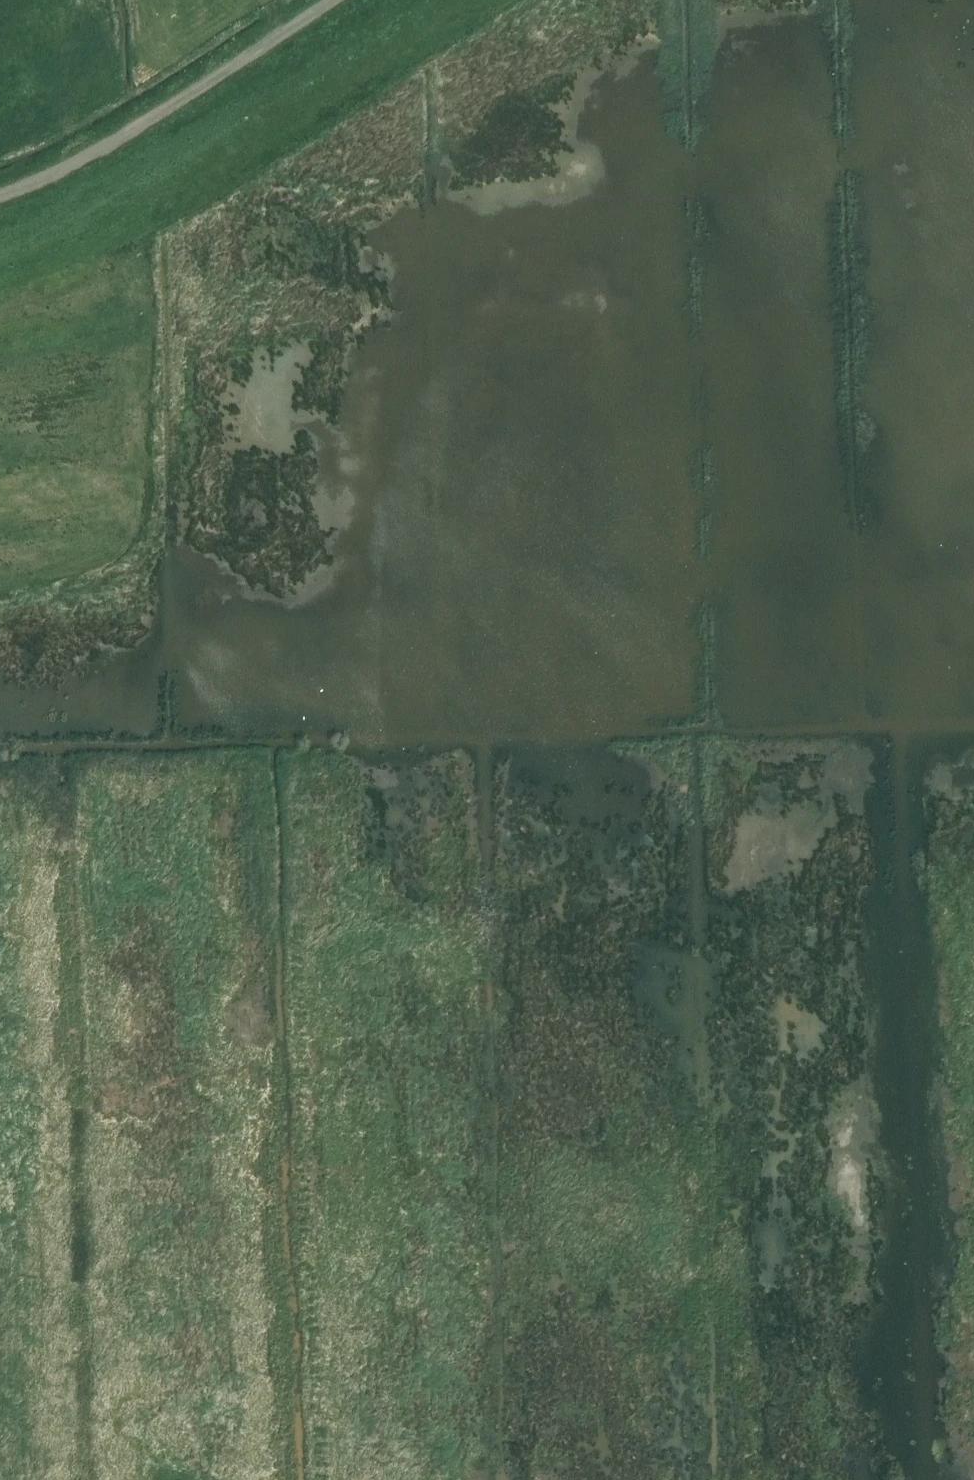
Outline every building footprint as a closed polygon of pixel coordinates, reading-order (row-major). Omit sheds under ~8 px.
[(108,3),(98,3),(100,25),(110,24),(108,3)]
